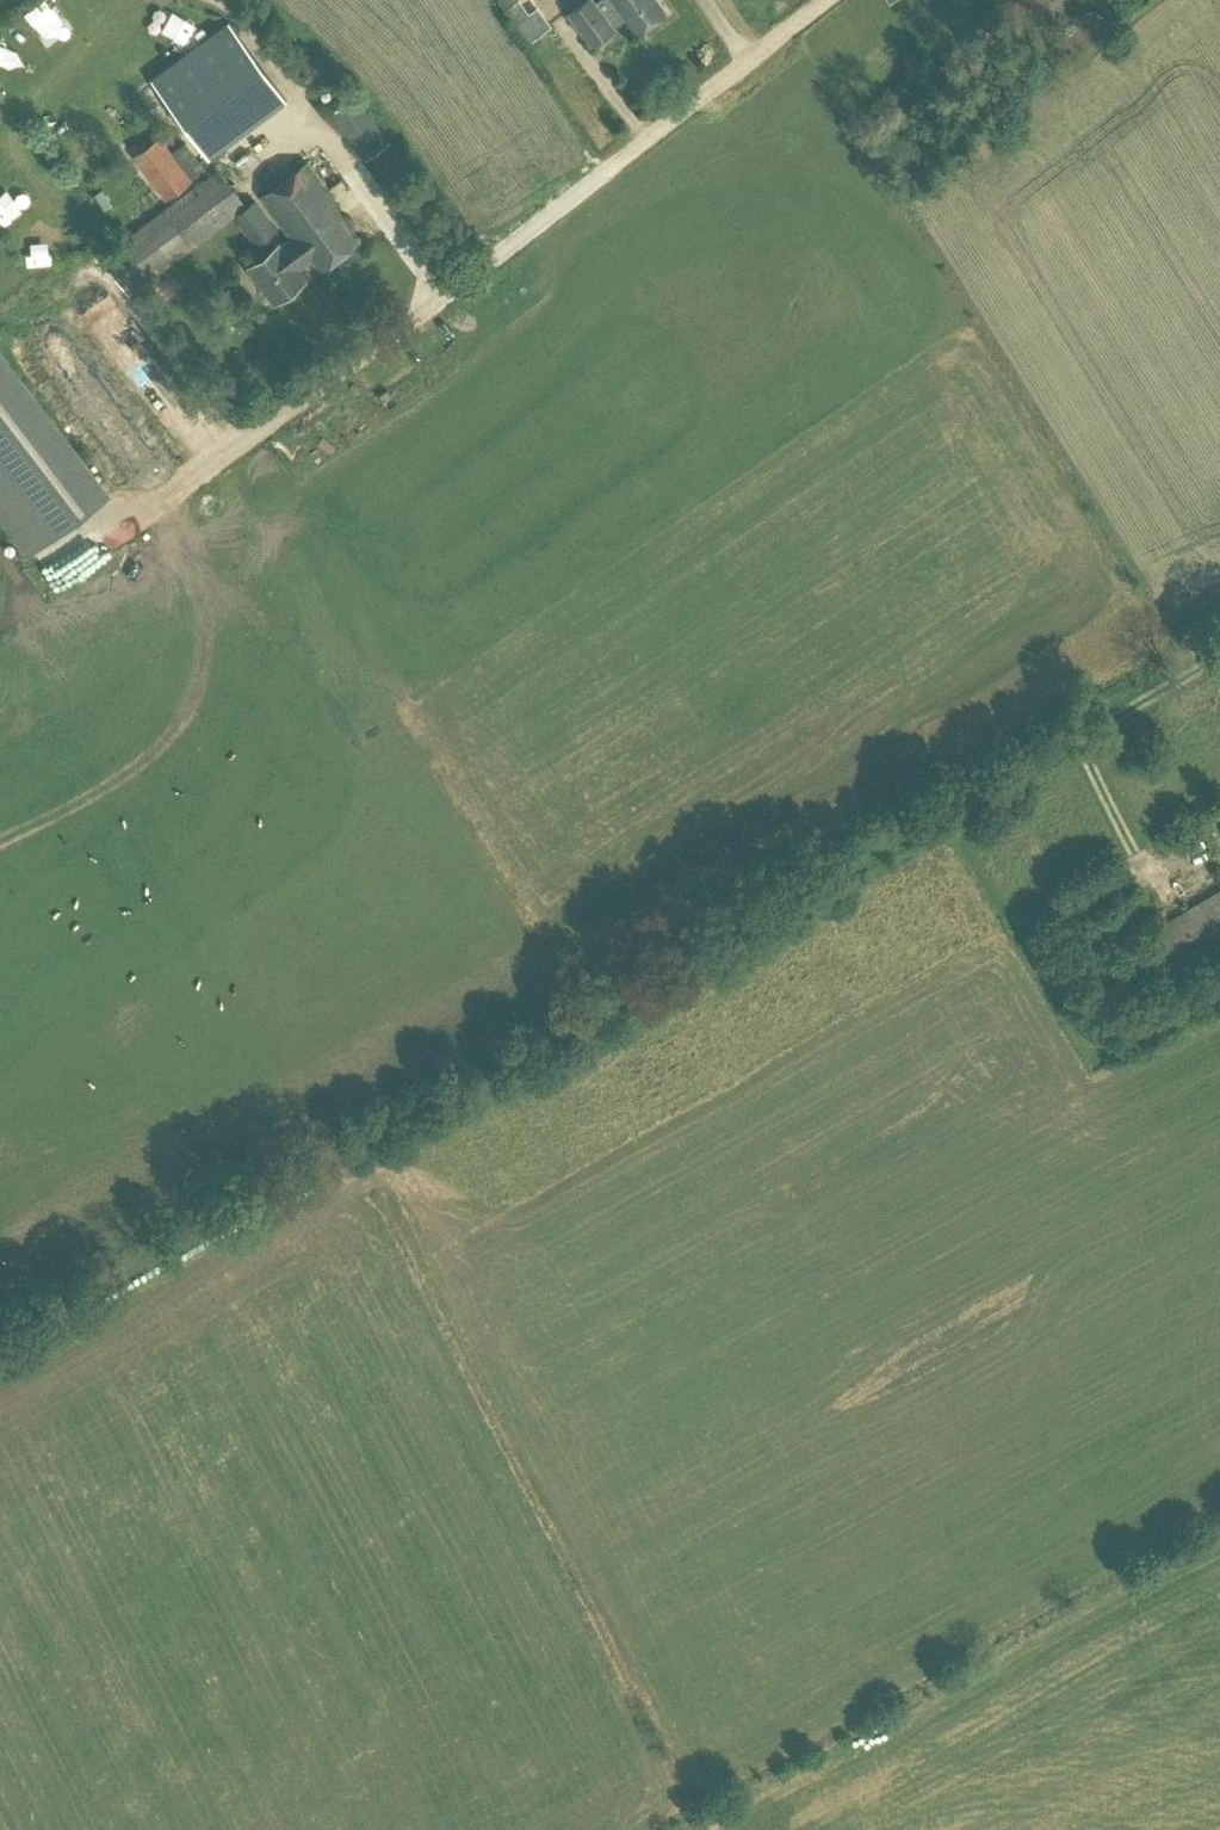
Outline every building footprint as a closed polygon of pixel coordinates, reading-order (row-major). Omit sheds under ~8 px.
[(505,10),(504,11),(528,42),(551,25),(537,7),(529,13),(519,0),(517,0),(516,1),(515,0),(498,0),(505,10)] [(590,44),(624,19),(635,34),(664,13),(654,0),(598,0),(594,3),(591,0),(584,0),(567,13),(590,44)] [(228,21),(150,79),(207,157),(285,99),(228,21)] [(9,48),(0,37),(0,55),(9,48)] [(163,146),(140,163),(167,199),(190,182),(163,146)] [(294,236),(311,259),(318,268),(357,239),(333,207),(337,205),(306,164),(260,198),(290,237),(291,239),(294,236)] [(99,256),(128,296),(227,220),(250,251),(273,234),(250,202),(245,206),(217,168),(99,256)] [(291,239),(290,237),(247,269),(274,305),(305,281),(297,270),(311,259),(294,236),(291,239)] [(0,356),(0,517),(28,554),(106,495),(0,356)]
